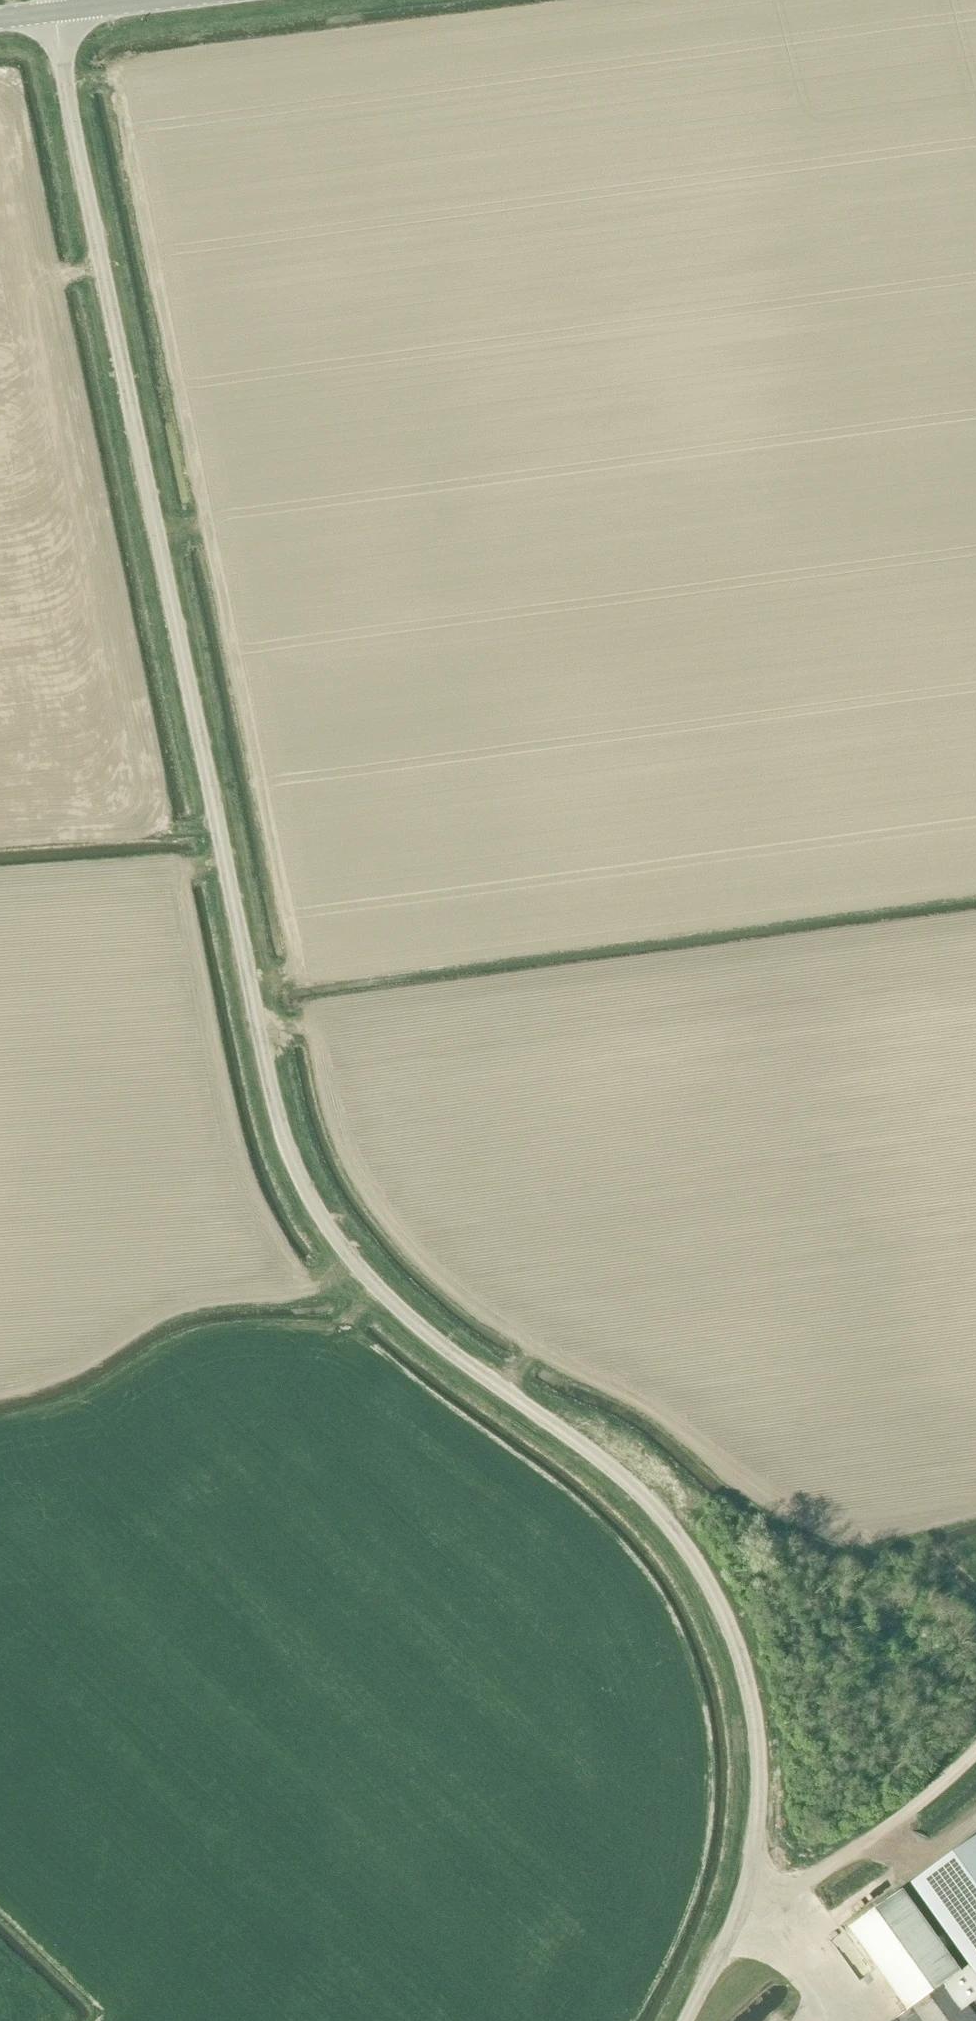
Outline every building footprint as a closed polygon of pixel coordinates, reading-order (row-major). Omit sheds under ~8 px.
[(975,1973),(975,1839),(913,1884),(971,1966),(975,1973)] [(975,2000),(975,1973),(971,1966),(962,1973),(902,1891),(850,1929),(909,2011),(895,2020),(975,2020),(975,2015),(969,2005),(975,2000)]
